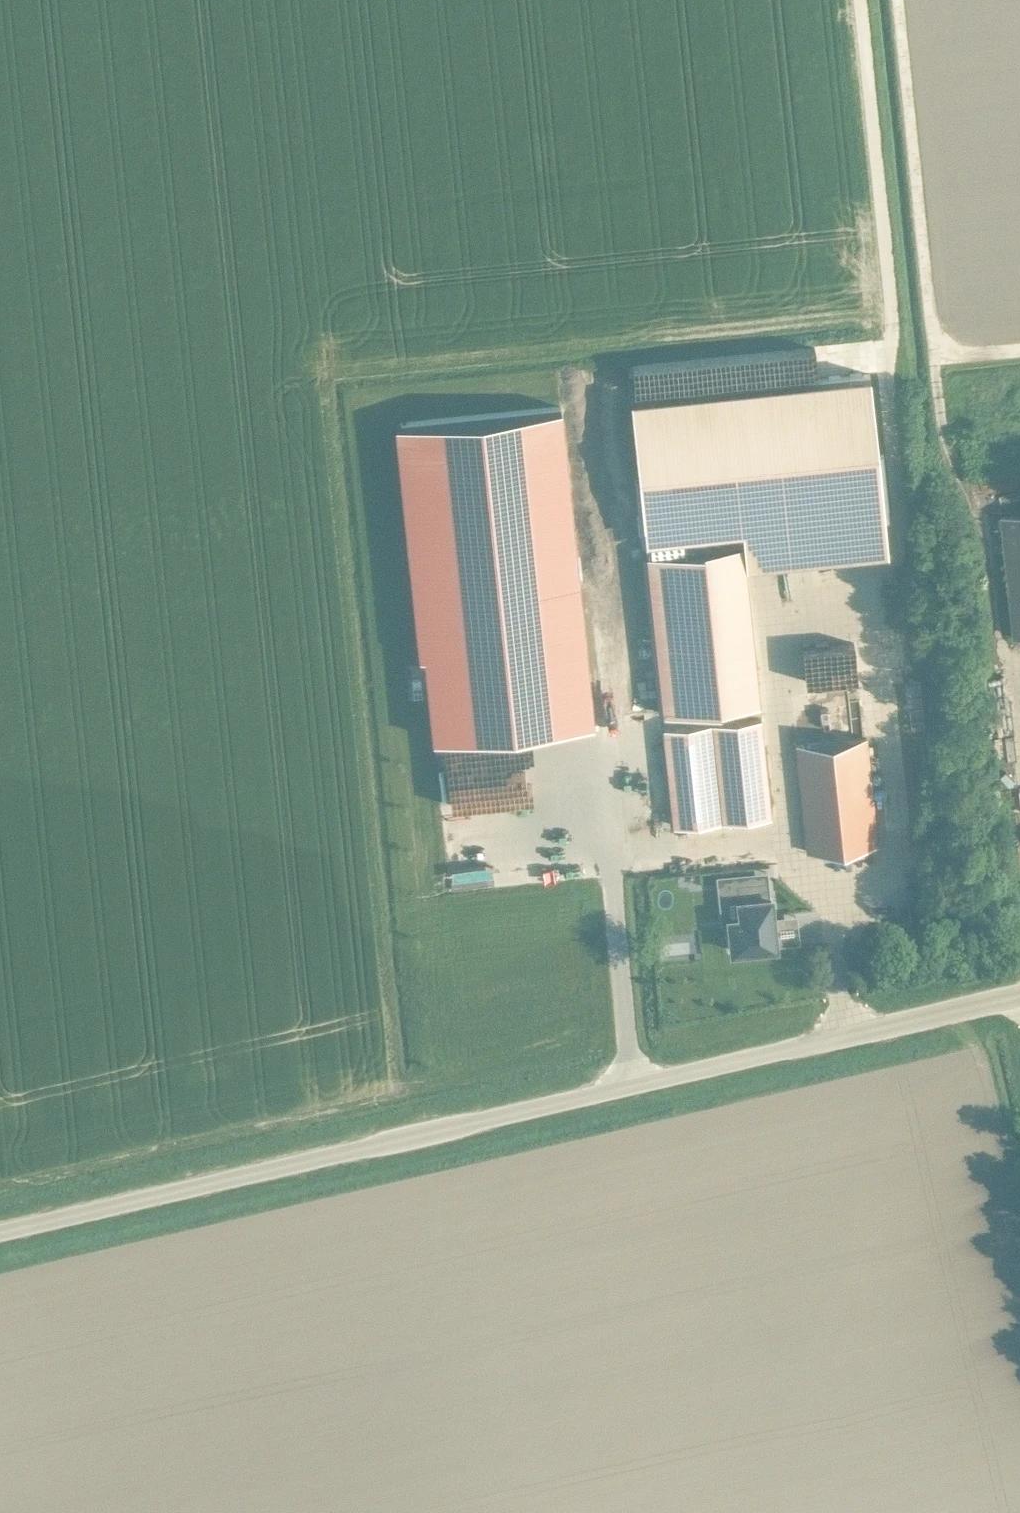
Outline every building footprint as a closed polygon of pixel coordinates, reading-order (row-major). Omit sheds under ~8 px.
[(644,540),(650,539),(652,553),(680,550),(679,536),(883,515),(869,375),(630,400),(644,540)] [(432,739),(592,722),(560,407),(399,424),(432,739)] [(996,483),(1013,636),(1019,635),(1019,480),(996,483)] [(646,556),(662,715),(758,705),(742,546),(646,556)] [(766,652),(762,621),(752,623),(755,653),(766,652)] [(826,647),(827,624),(814,623),(813,647),(826,647)] [(759,720),(713,725),(723,822),(769,817),(759,720)] [(662,730),(672,827),(723,822),(713,725),(662,730)] [(805,853),(876,845),(865,739),(794,746),(805,853)] [(764,873),(763,859),(737,861),(738,875),(764,873)] [(739,924),(727,925),(730,953),(774,948),(769,899),(765,900),(764,882),(736,885),(735,885),(723,886),(724,895),(736,894),(739,924)]
